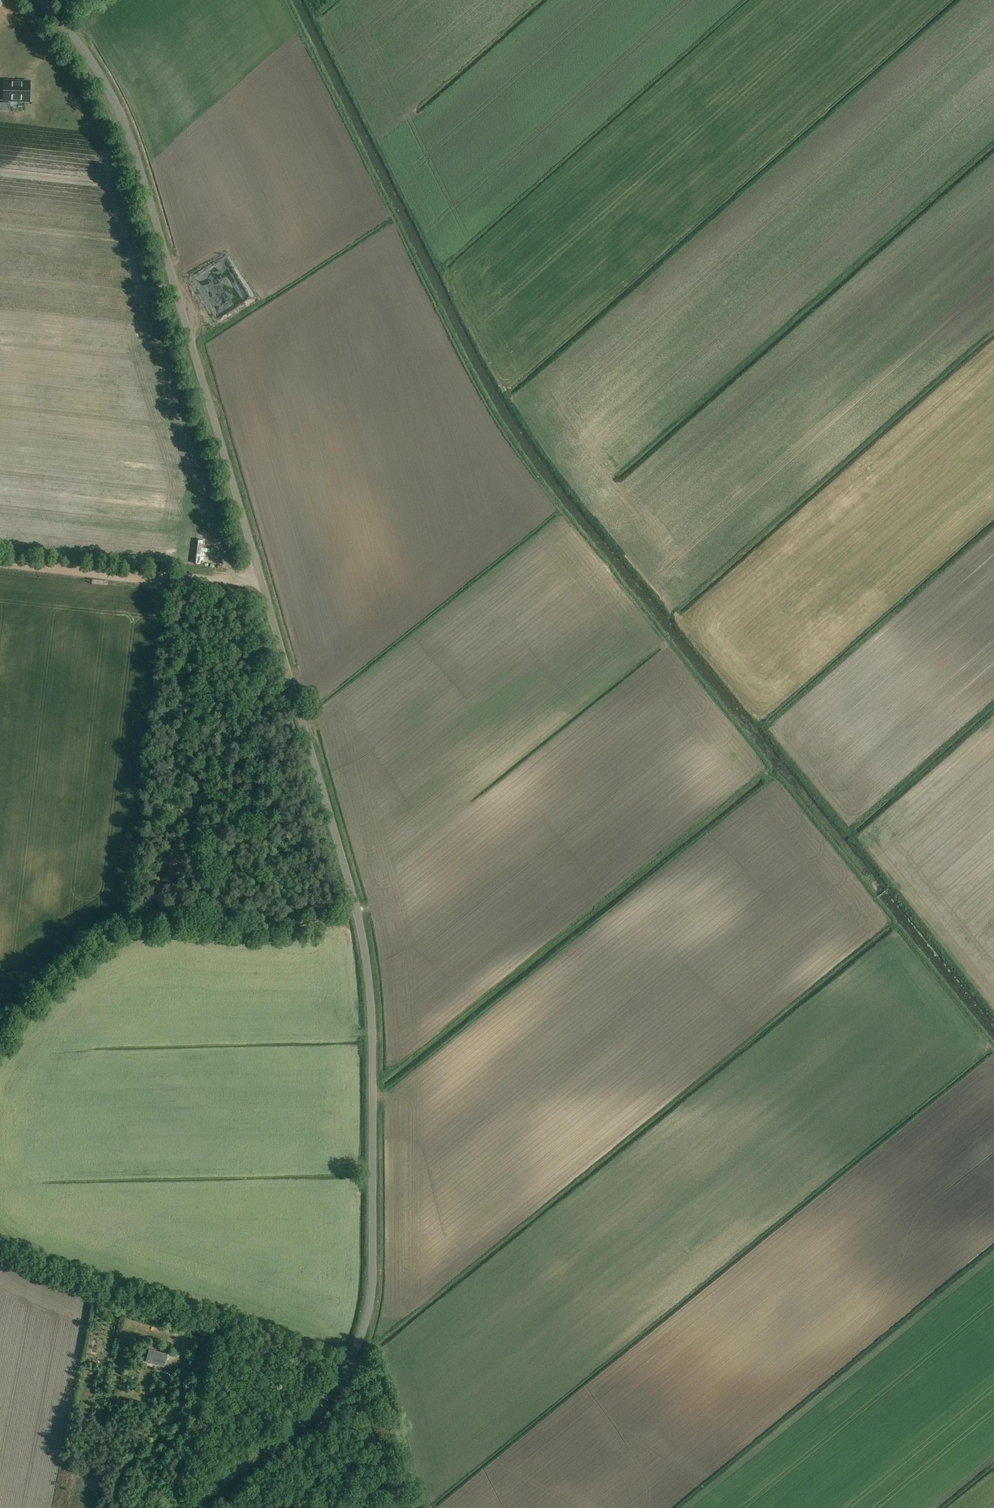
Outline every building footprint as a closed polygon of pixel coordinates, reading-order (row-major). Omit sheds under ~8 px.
[(31,100),(31,81),(5,81),(5,100),(31,100)] [(203,538),(200,561),(223,564),(224,551),(208,549),(209,538),(203,538)] [(164,1366),(167,1353),(149,1349),(146,1362),(164,1366)] [(199,1362),(198,1352),(190,1352),(191,1363),(199,1362)]
